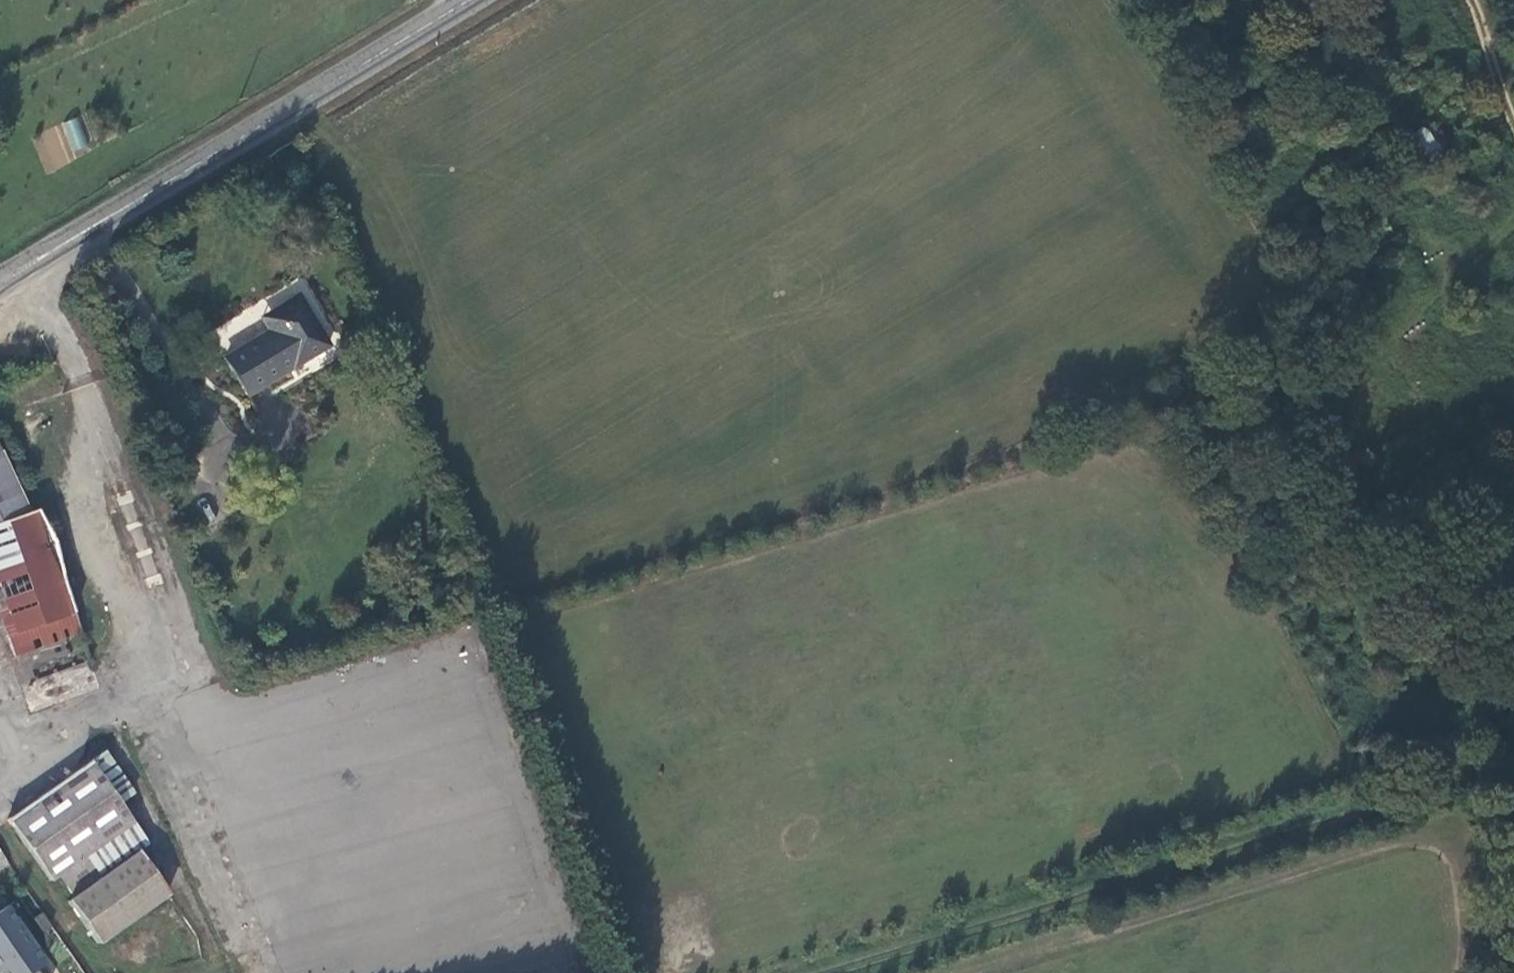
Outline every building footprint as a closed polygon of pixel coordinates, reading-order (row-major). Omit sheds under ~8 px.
[(31,136),(45,170),(91,150),(77,117),(31,136)] [(249,399),(265,390),(329,350),(299,301),(272,318),(281,332),(249,352),(228,364),(249,399)] [(271,338),(281,332),(272,318),(263,323),(271,338)] [(0,452),(0,524),(32,514),(2,452),(0,452)] [(39,512),(32,514),(0,524),(0,617),(12,653),(80,630),(39,512)] [(32,678),(39,704),(95,690),(88,664),(32,678)] [(133,792),(103,749),(8,815),(50,877),(56,873),(133,820),(120,801),(133,792)] [(147,840),(133,820),(56,873),(71,894),(66,897),(94,938),(161,891),(166,888),(137,846),(147,840)] [(393,851),(366,852),(367,866),(394,865),(393,851)] [(16,906),(0,917),(0,967),(1,969),(0,970),(0,972),(41,972),(40,972),(49,967),(29,938),(35,934),(16,906)]
